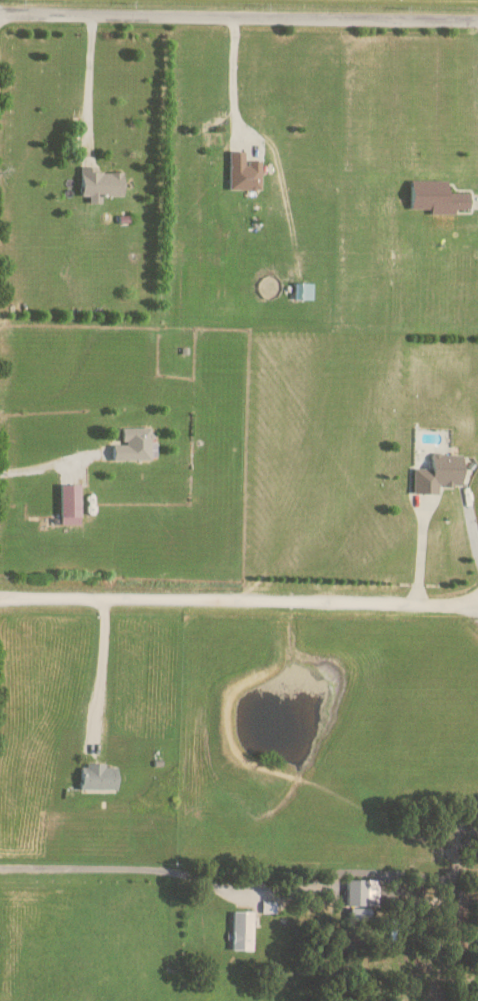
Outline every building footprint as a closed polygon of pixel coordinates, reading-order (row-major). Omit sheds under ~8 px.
[(230,189),(262,190),(263,161),(247,161),(247,152),(230,151),(230,189)] [(102,197),(124,197),(124,172),(97,173),(97,167),(82,167),(82,196),(89,196),(89,203),(102,203),(102,197)] [(470,194),(448,193),(448,181),(412,180),(411,209),(431,209),(431,214),(455,215),(455,209),(469,209),(470,194)] [(113,459),(151,458),(150,426),(122,427),(123,444),(112,444),(113,459)] [(413,467),(412,492),(438,493),(438,484),(463,485),(464,454),(431,453),(430,468),(413,467)] [(79,483),(59,484),(60,524),(80,523),(79,483)] [(81,764),(81,788),(117,789),(118,765),(81,764)] [(347,905),(376,906),(377,880),(348,879),(347,905)] [(350,918),(370,918),(370,908),(351,907),(350,918)] [(253,950),(253,911),(233,911),(232,949),(253,950)]
